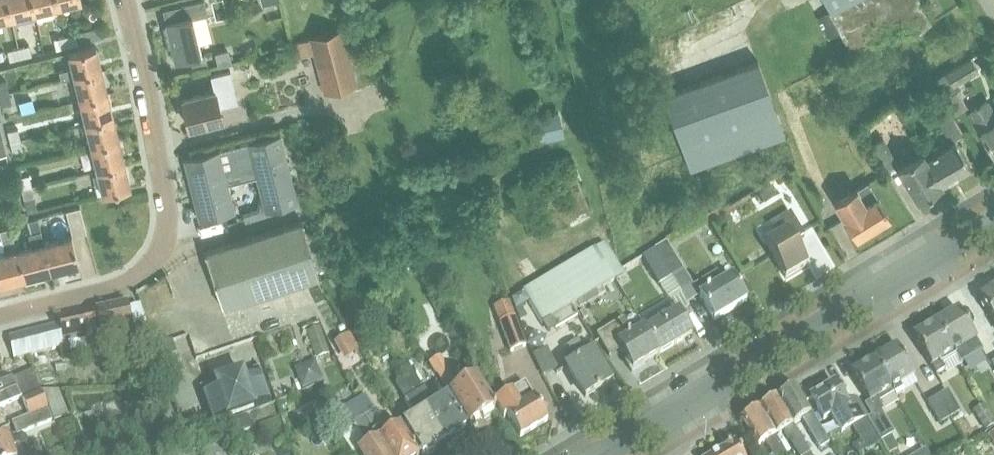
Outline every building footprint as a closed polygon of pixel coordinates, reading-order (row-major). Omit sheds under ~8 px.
[(5,0),(0,0),(0,20),(9,17),(5,0)] [(9,17),(33,12),(30,0),(5,0),(9,17)] [(55,0),(30,0),(33,12),(56,6),(55,0)] [(166,23),(175,61),(190,57),(192,67),(207,63),(204,52),(201,53),(192,17),(207,14),(204,0),(197,0),(180,4),(184,19),(166,23)] [(941,8),(936,0),(826,0),(831,9),(816,17),(827,38),(840,32),(851,51),(895,27),(913,32),(931,22),(928,15),(941,8)] [(101,29),(81,33),(83,41),(103,37),(101,29)] [(314,37),(318,53),(328,90),(351,84),(337,31),(314,37)] [(64,36),(66,45),(77,43),(75,33),(64,36)] [(66,45),(64,36),(53,39),(55,48),(66,45)] [(18,47),(20,57),(30,54),(28,45),(18,47)] [(74,76),(101,70),(95,45),(68,52),(72,66),(58,70),(60,78),(74,75),(74,76)] [(20,57),(18,47),(7,50),(9,59),(20,57)] [(228,49),(214,52),(218,66),(231,62),(228,49)] [(12,59),(14,71),(37,66),(35,54),(12,59)] [(954,84),(977,70),(969,58),(946,71),(954,84)] [(690,169),(784,136),(758,61),(664,94),(690,169)] [(106,93),(101,70),(74,76),(79,99),(106,93)] [(181,98),(188,126),(222,118),(219,107),(232,104),(227,84),(233,82),(230,70),(210,75),(214,90),(181,98)] [(0,81),(0,94),(9,92),(6,80),(0,81)] [(945,98),(954,112),(966,105),(958,90),(945,98)] [(9,92),(0,94),(0,99),(1,105),(11,103),(9,92)] [(112,116),(106,93),(79,99),(85,123),(112,116)] [(31,97),(18,101),(21,112),(34,109),(31,97)] [(993,150),(993,114),(986,101),(969,111),(993,151),(993,150)] [(953,138),(963,132),(951,114),(942,120),(953,138)] [(112,116),(85,123),(91,146),(118,139),(112,116)] [(547,137),(542,117),(529,120),(534,140),(547,137)] [(10,141),(20,139),(17,128),(7,130),(10,141)] [(280,134),(183,158),(199,220),(225,213),(224,206),(232,204),(227,183),(256,176),(261,196),(270,194),(273,208),(297,202),(280,134)] [(898,163),(885,142),(883,138),(870,145),(885,170),(898,163)] [(22,149),(20,139),(10,141),(13,152),(22,149)] [(118,139),(91,146),(96,169),(123,163),(118,139)] [(936,143),(921,152),(941,184),(942,184),(941,182),(970,165),(955,141),(940,150),(936,143)] [(941,184),(921,152),(916,142),(902,150),(908,160),(897,167),(917,199),(941,184)] [(11,176),(7,162),(0,164),(0,179),(11,176)] [(129,187),(123,163),(96,169),(102,194),(129,187)] [(22,188),(31,185),(28,174),(19,177),(22,188)] [(868,181),(857,188),(833,203),(854,237),(889,216),(868,181)] [(771,184),(757,192),(764,206),(778,197),(771,184)] [(31,185),(22,188),(24,198),(34,196),(31,185)] [(71,235),(85,231),(78,207),(65,211),(71,235)] [(764,243),(784,278),(806,265),(793,243),(804,236),(789,212),(769,224),(776,236),(764,243)] [(32,245),(16,249),(23,278),(51,270),(46,253),(43,242),(40,231),(36,218),(27,220),(31,233),(29,233),(32,245)] [(221,308),(318,276),(300,220),(203,252),(221,308)] [(16,249),(15,249),(9,227),(0,229),(0,236),(4,252),(0,253),(0,284),(23,278),(16,249)] [(46,253),(51,270),(77,264),(70,235),(43,242),(46,253)] [(666,243),(653,251),(670,278),(682,270),(666,243)] [(653,251),(641,258),(657,285),(670,278),(653,251)] [(614,257),(539,292),(558,332),(633,297),(614,257)] [(389,260),(376,266),(382,279),(396,273),(389,260)] [(713,320),(745,301),(731,277),(723,282),(717,272),(693,286),(713,320)] [(351,274),(343,279),(347,285),(355,280),(351,274)] [(976,298),(993,326),(993,288),(976,298)] [(510,302),(515,313),(520,310),(529,304),(523,294),(510,302)] [(126,305),(56,319),(60,337),(87,332),(88,339),(131,330),(126,305)] [(957,310),(935,323),(953,353),(959,364),(982,351),(975,340),(957,310)] [(644,331),(657,353),(690,334),(676,312),(644,331)] [(525,346),(513,316),(498,322),(510,352),(525,346)] [(657,353),(644,331),(642,327),(631,334),(622,318),(594,334),(607,356),(619,349),(631,369),(657,353)] [(935,323),(912,336),(935,375),(945,370),(939,361),(953,353),(935,323)] [(44,329),(49,350),(61,347),(56,326),(44,329)] [(321,327),(307,332),(316,358),(329,354),(321,327)] [(49,350),(44,329),(32,332),(37,353),(49,350)] [(37,353),(32,332),(21,335),(26,356),(37,353)] [(26,356),(21,335),(7,338),(12,359),(26,356)] [(584,353),(575,339),(563,346),(571,360),(565,364),(585,396),(609,382),(590,349),(584,353)] [(895,347),(873,360),(891,390),(913,377),(895,347)] [(545,350),(533,355),(541,372),(552,394),(564,387),(555,371),(545,350)] [(439,359),(428,365),(437,379),(439,378),(468,425),(478,419),(483,420),(490,416),(490,411),(493,410),(474,378),(453,391),(450,386),(452,382),(447,373),(439,359)] [(873,360),(850,373),(867,401),(863,403),(870,415),(865,418),(875,434),(879,442),(889,436),(892,434),(879,411),(882,409),(876,399),(891,390),(873,360)] [(64,363),(54,365),(55,372),(65,371),(64,363)] [(39,393),(31,372),(0,384),(0,395),(17,388),(20,398),(21,400),(39,393)] [(404,381),(412,394),(441,442),(451,436),(455,438),(461,434),(461,429),(464,428),(445,397),(433,404),(423,388),(421,389),(413,376),(404,381)] [(321,380),(308,382),(310,397),(323,395),(321,380)] [(519,436),(547,420),(533,397),(524,382),(493,400),(503,416),(506,414),(519,436)] [(840,432),(865,418),(854,399),(845,404),(833,384),(809,398),(822,420),(830,415),(840,432)] [(153,402),(169,399),(167,386),(150,390),(153,402)] [(794,387),(776,398),(793,426),(802,420),(818,448),(819,450),(828,445),(794,387)] [(20,398),(17,388),(0,395),(0,406),(20,398)] [(937,397),(949,417),(959,411),(947,391),(937,397)] [(27,416),(10,423),(15,435),(65,415),(56,392),(43,392),(40,394),(46,408),(27,416)] [(21,400),(27,416),(46,408),(40,394),(39,393),(21,400)] [(353,401),(363,418),(386,454),(416,454),(398,426),(387,432),(364,394),(353,401)] [(401,424),(420,454),(422,453),(427,454),(433,451),(433,447),(441,442),(412,394),(403,399),(414,416),(401,424)] [(949,417),(937,397),(927,403),(939,423),(949,417)] [(776,398),(758,409),(775,437),(783,432),(797,454),(806,454),(809,453),(793,426),(776,398)] [(104,401),(90,405),(94,419),(108,414),(104,401)] [(353,401),(341,408),(365,446),(355,452),(356,454),(386,454),(363,418),(353,401)] [(972,408),(974,411),(973,411),(985,431),(993,425),(993,422),(984,405),(983,405),(981,402),(972,408)] [(758,409),(739,420),(756,448),(764,442),(772,454),(786,454),(775,437),(758,409)] [(961,413),(950,419),(965,443),(971,439),(963,425),(967,422),(961,413)] [(247,417),(232,423),(237,436),(252,430),(247,417)] [(176,427),(164,431),(168,444),(181,440),(176,427)] [(981,428),(971,434),(974,440),(985,434),(981,428)] [(5,436),(0,438),(0,454),(13,454),(10,447),(14,446),(9,435),(5,436)] [(889,436),(879,442),(887,454),(896,448),(889,436)] [(82,444),(85,454),(107,454),(102,438),(82,444)] [(712,454),(740,454),(733,443),(712,454)]
